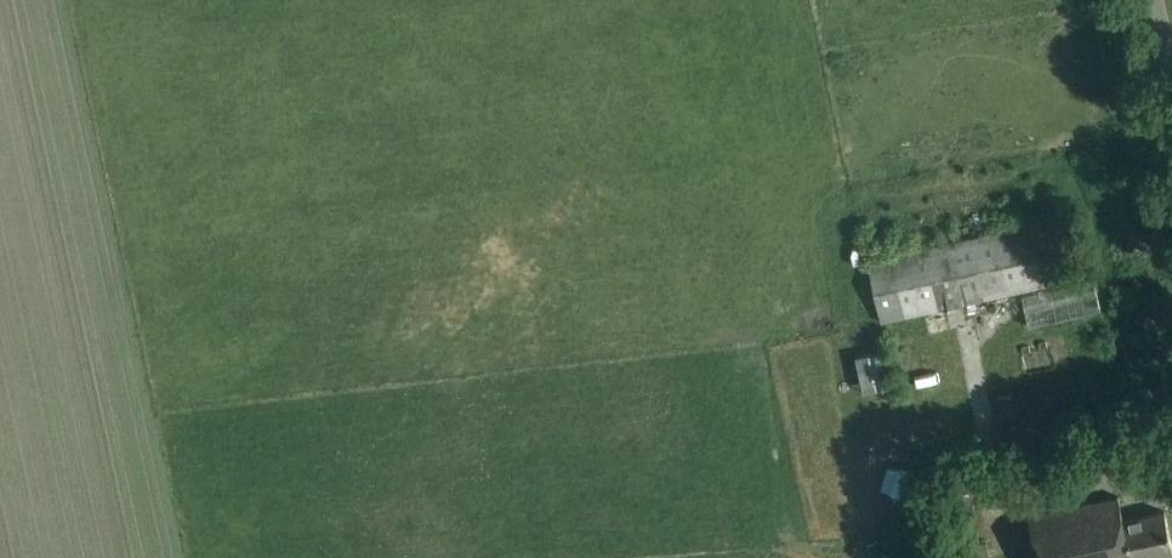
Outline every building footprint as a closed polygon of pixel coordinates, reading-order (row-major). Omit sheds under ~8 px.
[(1072,283),(1058,222),(869,263),(882,325),(1072,283)] [(871,354),(878,391),(889,389),(881,352),(871,354)] [(977,487),(949,493),(958,538),(986,531),(977,487)] [(1171,554),(1171,536),(1167,515),(1126,524),(1121,499),(1030,519),(1039,557),(1154,557),(1171,554)] [(957,551),(958,557),(996,557),(992,539),(957,551)]
